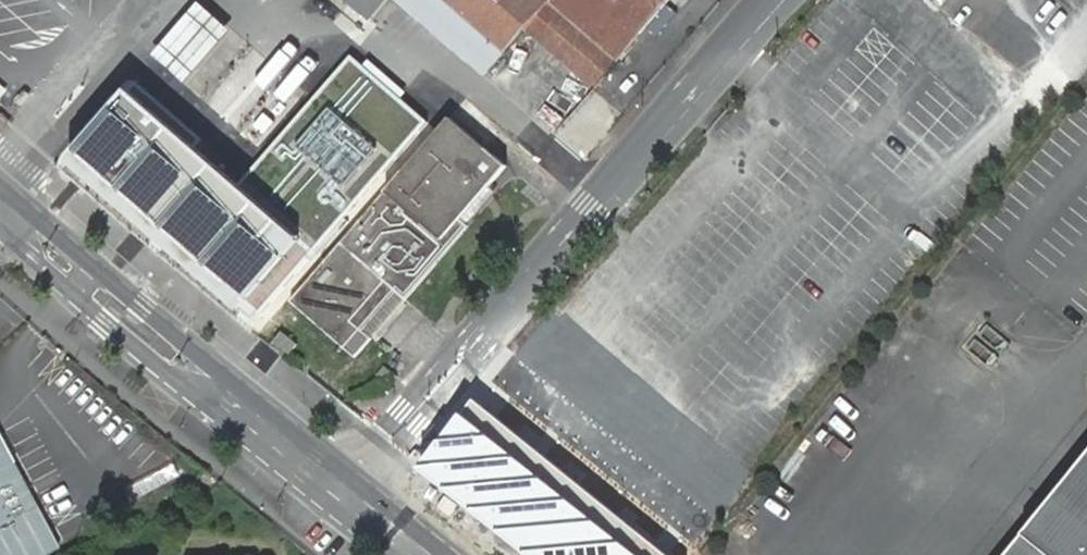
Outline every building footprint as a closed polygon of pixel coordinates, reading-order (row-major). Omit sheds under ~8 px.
[(156,57),(193,83),(232,25),(195,0),(156,57)] [(371,18),(387,0),(350,0),(371,18)] [(506,50),(448,0),(398,0),(485,75),(506,50)] [(506,50),(527,25),(549,0),(448,0),(506,50)] [(616,55),(552,0),(549,0),(527,25),(593,81),(616,55)] [(616,55),(619,57),(668,0),(552,0),(616,55)] [(427,122),(349,53),(234,187),(119,87),(63,150),(257,313),(427,122)] [(576,170),(623,114),(596,91),(548,148),(576,170)] [(290,301),(355,358),(372,338),(350,320),(385,281),(404,299),(467,227),(460,221),(506,167),(449,117),(385,191),(290,301)] [(57,537),(0,441),(0,554),(24,554),(57,537)] [(1008,554),(1086,554),(1086,458),(1008,554)]
